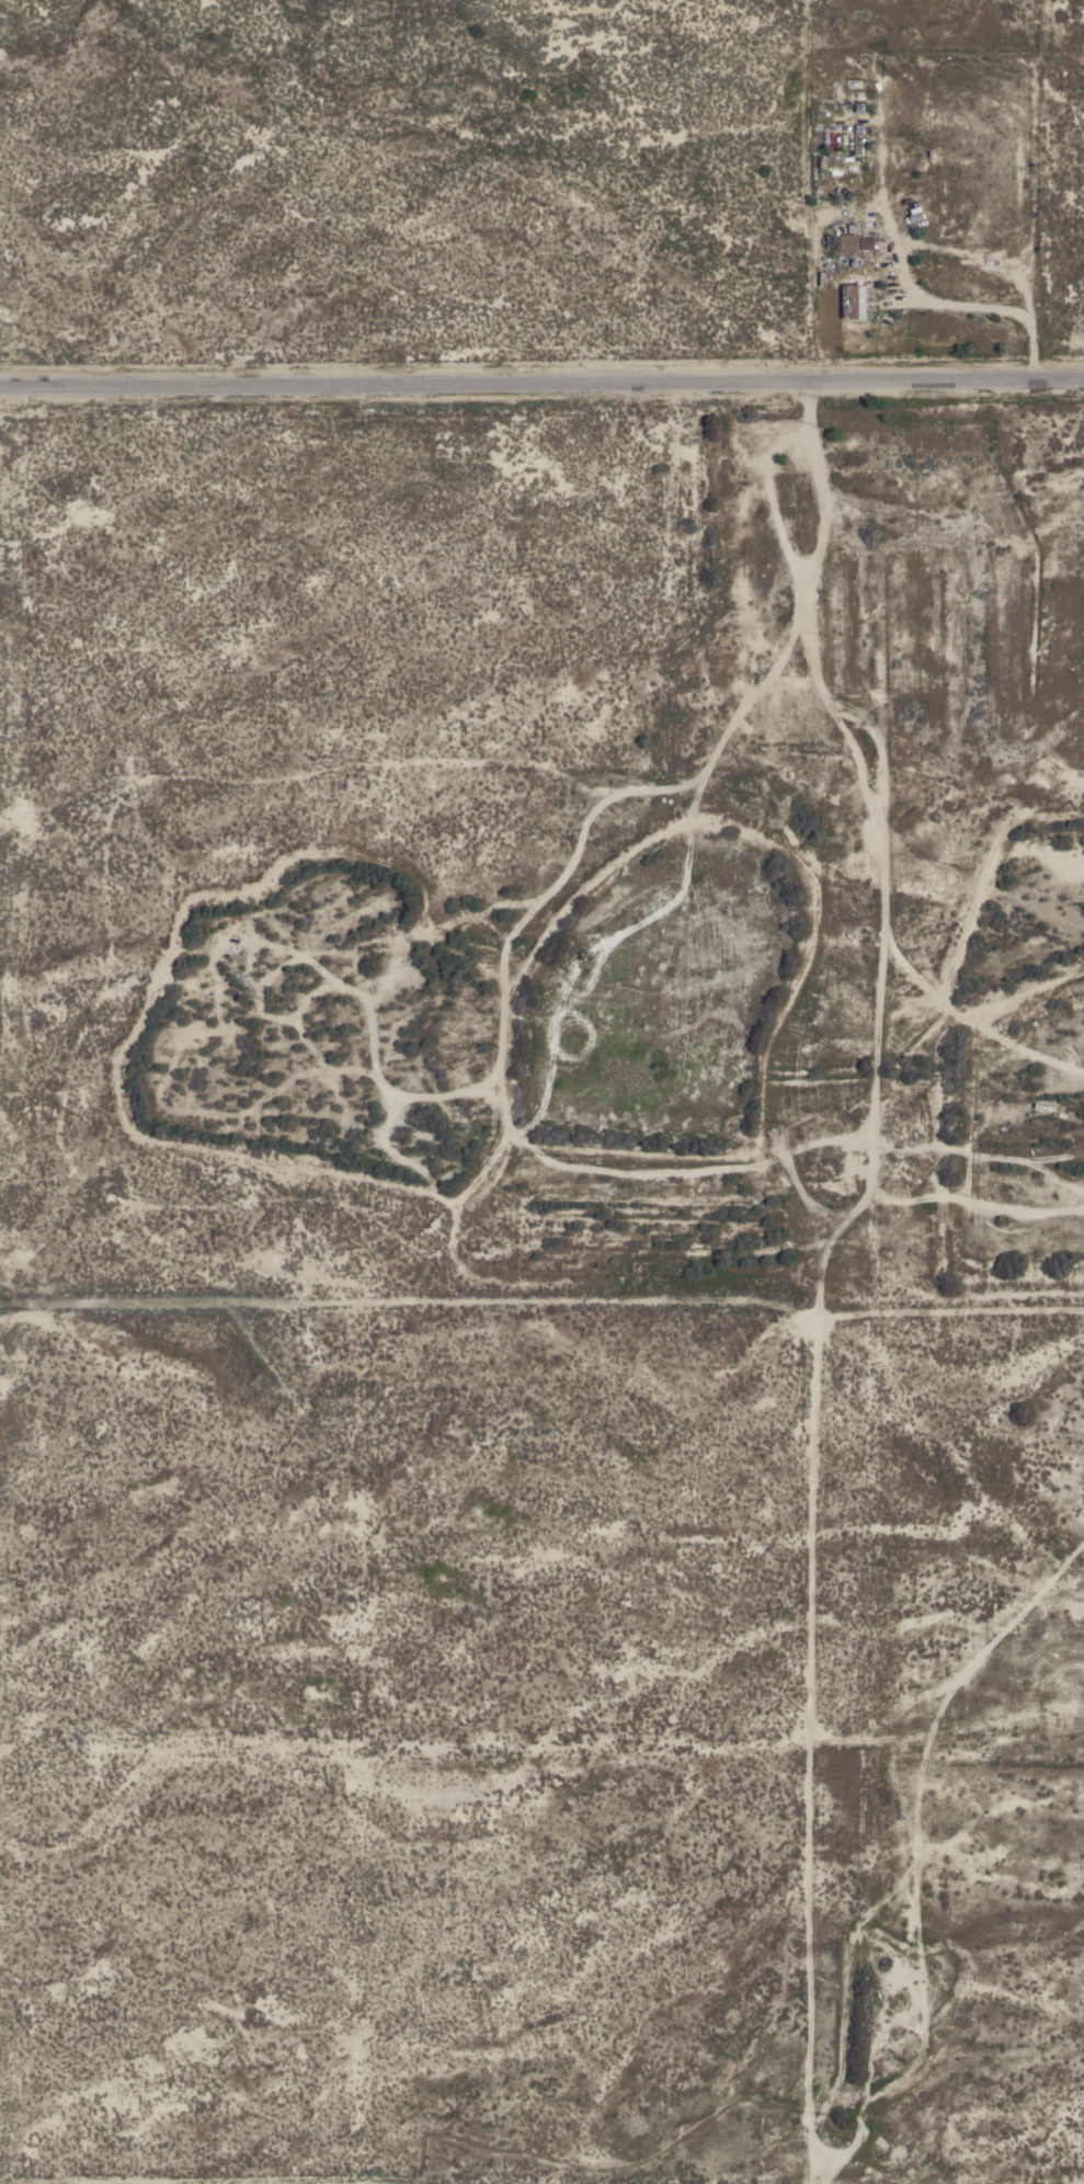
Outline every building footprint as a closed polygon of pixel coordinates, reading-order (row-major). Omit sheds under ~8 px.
[(842,235),(859,235),(859,253),(842,253),(842,235)] [(859,239),(859,250),(874,249),(873,238),(859,239)] [(844,284),(859,284),(859,285),(867,285),(867,319),(844,319),(844,284)]
